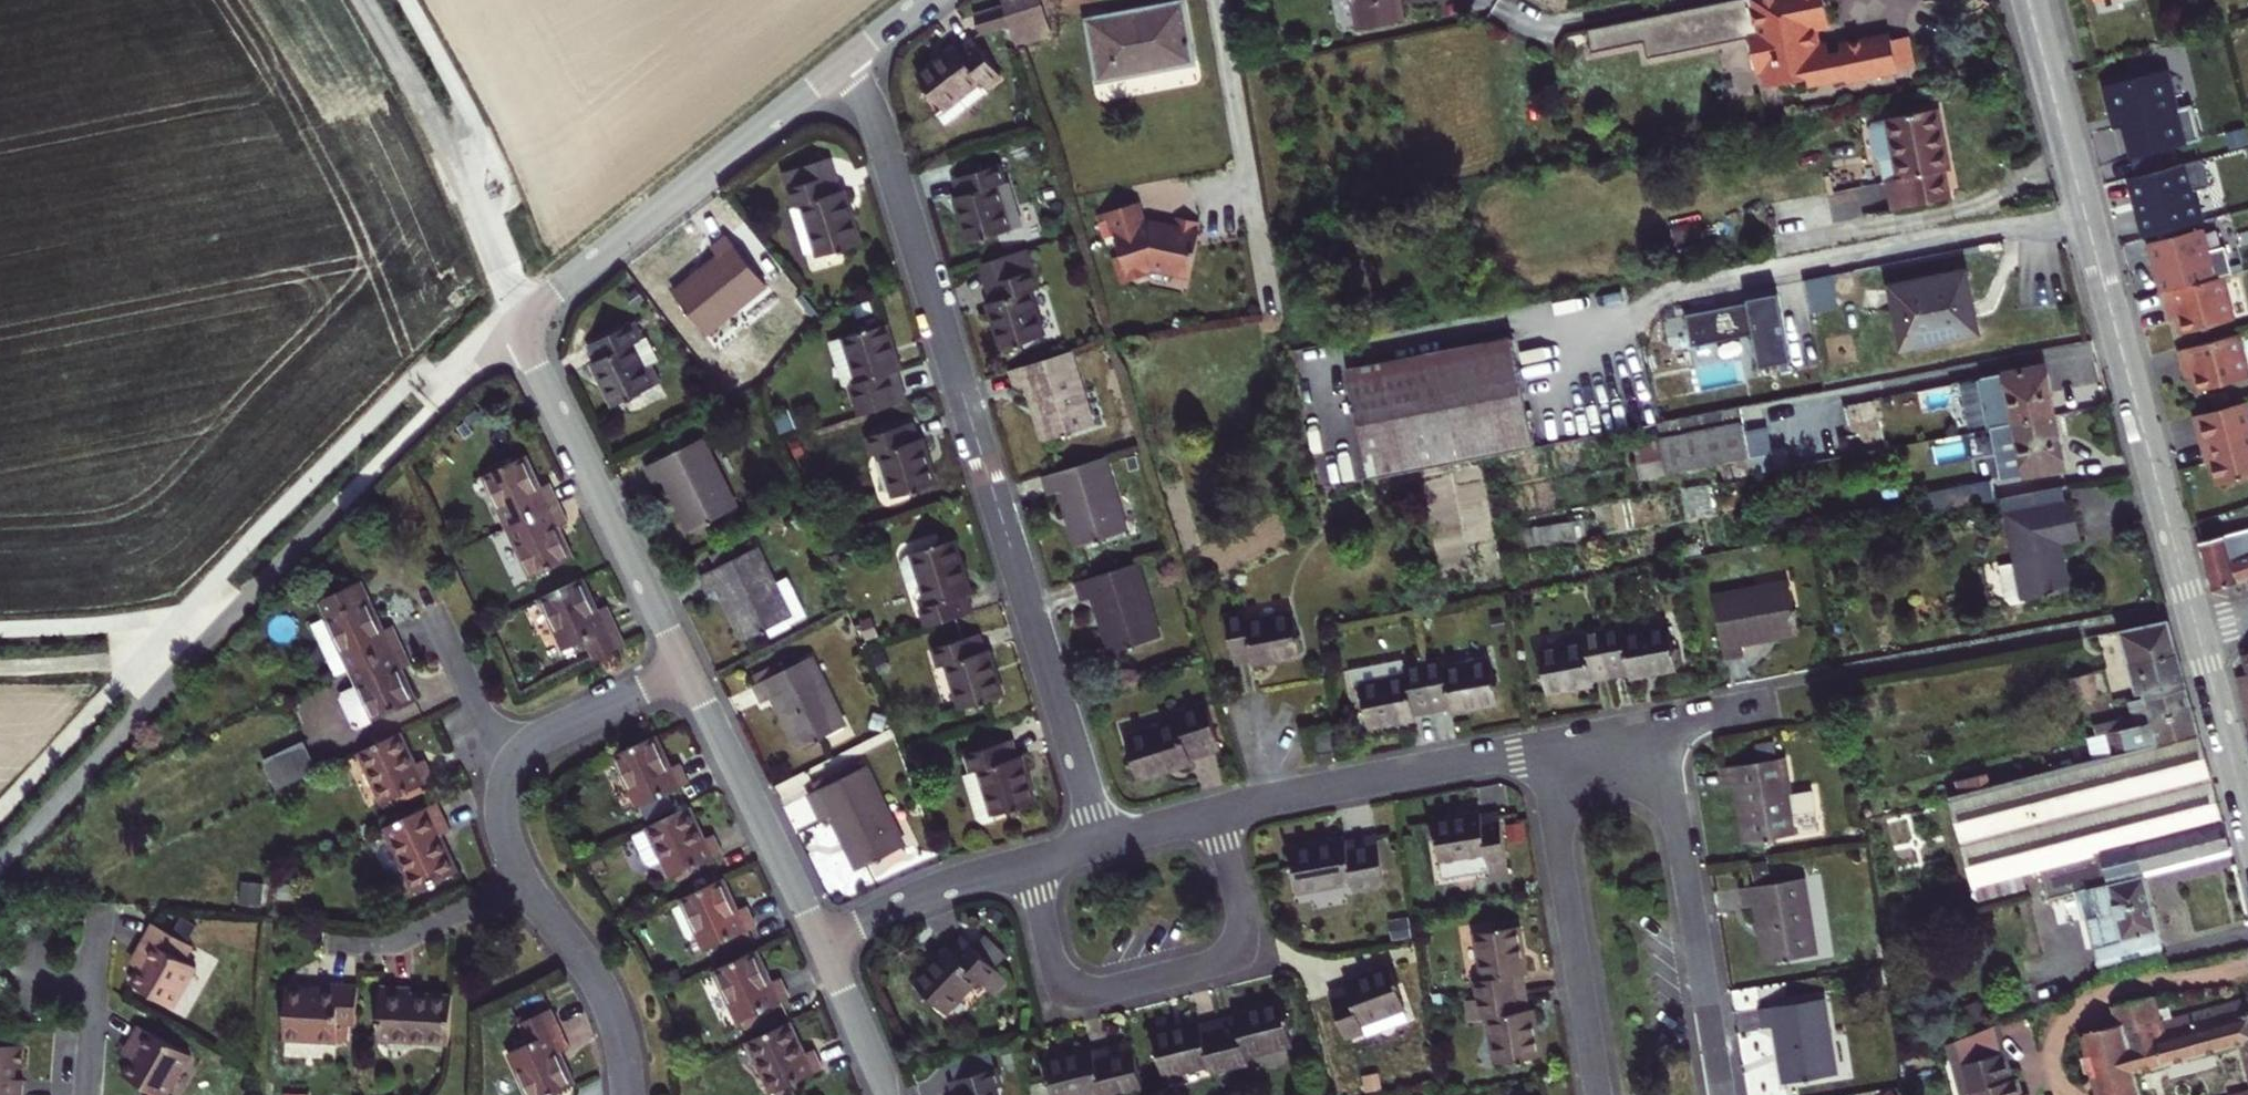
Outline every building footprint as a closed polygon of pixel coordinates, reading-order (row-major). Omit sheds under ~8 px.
[(1040,0),(1002,0),(1004,5),(1009,23),(1010,26),(1044,15),(1040,0)] [(1359,30),(1404,20),(1400,0),(1353,0),(1359,30)] [(1752,0),(1746,0),(1752,29),(1746,30),(1748,36),(1759,34),(1752,0)] [(1819,27),(1829,25),(1824,0),(1752,0),(1759,34),(1748,36),(1755,69),(1765,66),(1769,86),(1810,78),(1812,85),(1846,78),(1847,83),(1898,72),(1897,70),(1891,40),(1891,37),(1840,47),(1841,53),(1829,56),(1827,45),(1815,47),(1811,29),(1814,24),(1819,27)] [(980,32),(1009,23),(1004,5),(974,13),(980,32)] [(1089,21),(1099,80),(1193,63),(1182,5),(1089,21)] [(1044,15),(1010,26),(1017,47),(1051,36),(1044,15)] [(1907,36),(1891,40),(1897,70),(1914,66),(1911,52),(1907,36)] [(959,50),(956,47),(917,75),(929,91),(942,108),(936,113),(944,124),(988,92),(984,87),(1000,75),(974,40),(959,50)] [(1769,86),(1765,66),(1755,69),(1755,74),(1761,73),(1764,87),(1769,86)] [(1196,69),(1095,81),(1097,97),(1198,85),(1196,69)] [(2166,71),(2107,87),(2118,129),(2128,126),(2137,158),(2203,140),(2193,105),(2177,109),(2166,71)] [(1017,85),(1021,100),(1027,98),(1023,83),(1017,85)] [(923,95),(936,113),(942,108),(929,91),(923,95)] [(1947,154),(1938,108),(1875,121),(1871,127),(1876,151),(1881,154),(1884,154),(1894,152),(1899,179),(1889,181),(1895,210),(1950,199),(1945,172),(1950,170),(1947,154)] [(1015,158),(1031,153),(1027,139),(1011,144),(1015,158)] [(1889,181),(1899,179),(1894,152),(1884,154),(1889,181)] [(842,250),(860,244),(843,190),(838,192),(828,158),(790,170),(795,186),(790,188),(797,208),(792,210),(806,255),(818,250),(820,257),(842,250)] [(960,196),(956,197),(970,243),(1010,231),(996,187),(1003,184),(997,165),(955,179),(960,196)] [(785,172),(790,188),(795,186),(790,170),(785,172)] [(1149,273),(1155,268),(1192,261),(1185,220),(1182,220),(1180,209),(1158,213),(1160,225),(1136,229),(1131,233),(1115,215),(1091,235),(1121,270),(1117,273),(1135,293),(1153,277),(1149,273)] [(2163,293),(2223,277),(2233,274),(2226,247),(2208,251),(2203,229),(2150,243),(2163,293)] [(719,258),(675,294),(706,332),(766,285),(727,236),(711,249),(719,258)] [(845,259),(842,250),(820,257),(818,250),(806,255),(808,259),(818,268),(845,259)] [(993,301),(988,302),(1003,349),(1043,336),(1029,291),(1036,289),(1024,250),(982,264),(993,301)] [(1965,272),(1892,288),(1903,347),(1978,332),(1972,304),(1965,272)] [(1832,276),(1804,282),(1810,315),(1839,310),(1832,276)] [(2223,277),(2163,293),(2168,309),(2180,306),(2182,317),(2179,318),(2183,334),(2235,320),(2223,277)] [(628,296),(636,307),(646,300),(637,289),(628,296)] [(1762,368),(1793,362),(1779,295),(1687,313),(1693,346),(1756,335),(1762,368)] [(858,316),(869,313),(866,303),(855,307),(858,316)] [(2182,317),(2180,306),(2168,309),(2169,316),(2171,320),(2179,318),(2182,317)] [(593,362),(614,406),(652,387),(643,367),(651,363),(658,360),(648,339),(644,340),(636,323),(590,344),(598,360),(593,362)] [(904,401),(895,372),(900,371),(885,325),(883,326),(873,329),(831,342),(845,386),(851,384),(861,415),(904,401)] [(2247,378),(2247,369),(2239,334),(2179,350),(2184,367),(2195,364),(2198,375),(2195,375),(2199,391),(2247,378)] [(1481,345),(1350,370),(1371,478),(1534,446),(1513,339),(1500,341),(1499,335),(1480,339),(1481,345)] [(1093,426),(1070,352),(1010,371),(1016,390),(1029,386),(1046,441),(1093,426)] [(660,383),(651,363),(643,367),(652,387),(660,383)] [(2198,375),(2195,364),(2184,367),(2185,373),(2186,378),(2195,375),(2198,375)] [(1990,377),(2000,426),(2055,416),(2049,385),(2045,366),(1990,377)] [(2246,401),(2195,415),(2201,437),(2204,448),(2208,446),(2218,485),(2247,476),(2247,409),(2246,401)] [(1658,423),(1661,438),(1668,473),(1720,464),(1724,480),(1753,473),(1741,407),(1658,423)] [(2003,442),(2011,479),(2065,467),(2060,440),(2055,416),(2000,426),(2003,442)] [(881,453),(896,498),(936,485),(921,439),(916,441),(911,424),(889,430),(876,435),(868,437),(874,456),(881,453)] [(874,429),(876,435),(889,430),(887,425),(874,429)] [(1988,445),(2003,442),(2000,426),(1984,429),(1988,445)] [(1640,478),(1668,473),(1661,438),(1634,443),(1640,478)] [(736,509),(701,439),(646,467),(654,485),(665,479),(691,531),(736,509)] [(799,440),(790,444),(795,456),(804,453),(799,440)] [(559,503),(549,484),(538,489),(523,458),(483,478),(508,528),(559,503)] [(1127,532),(1103,458),(1043,476),(1050,496),(1062,492),(1079,547),(1127,532)] [(1918,515),(1988,501),(1996,500),(1993,482),(1915,497),(1918,515)] [(2071,503),(2067,504),(2063,487),(1997,500),(2001,518),(2008,517),(2017,563),(2000,566),(2006,597),(2012,600),(2067,591),(2061,560),(2058,543),(2078,539),(2071,503)] [(573,558),(557,527),(568,521),(559,503),(508,528),(533,578),(573,558)] [(1584,520),(1525,531),(1527,546),(1587,536),(1584,520)] [(2200,543),(2205,560),(2213,590),(2247,579),(2247,530),(2200,543)] [(971,614),(965,596),(970,594),(953,541),(909,555),(905,558),(901,566),(909,590),(923,585),(929,606),(922,609),(927,626),(971,614)] [(727,563),(753,550),(751,546),(736,553),(733,547),(722,553),(727,563)] [(773,585),(755,548),(753,550),(727,563),(700,576),(709,594),(720,588),(746,640),(767,629),(788,619),(791,625),(808,616),(788,577),(773,585)] [(455,554),(462,567),(471,563),(464,549),(455,554)] [(1174,557),(1160,562),(1162,568),(1176,563),(1174,557)] [(1160,637),(1136,563),(1077,583),(1083,602),(1095,597),(1113,652),(1160,637)] [(540,600),(565,650),(586,640),(596,660),(627,645),(608,605),(597,610),(581,579),(540,600)] [(319,605),(326,620),(350,670),(402,645),(392,626),(381,631),(377,622),(366,601),(369,600),(360,582),(325,599),(319,605)] [(1789,583),(1714,598),(1725,659),(1745,655),(1742,642),(1799,632),(1789,583)] [(1301,655),(1294,613),(1248,622),(1246,614),(1228,618),(1236,661),(1253,658),(1254,663),(1301,655)] [(1502,616),(1492,619),(1495,632),(1505,630),(1502,616)] [(791,625),(788,619),(767,629),(772,638),(793,628),(791,625)] [(872,619),(861,623),(866,639),(877,635),(872,619)] [(312,626),(337,676),(350,670),(326,620),(312,626)] [(2121,631),(2130,664),(2178,653),(2174,640),(2169,620),(2121,631)] [(1623,627),(1604,631),(1612,675),(1630,671),(1631,676),(1678,667),(1670,626),(1624,635),(1623,627)] [(1594,678),(1612,675),(1604,631),(1585,635),(1586,642),(1540,651),(1548,692),(1595,683),(1594,678)] [(948,665),(962,710),(1002,696),(988,650),(983,652),(977,635),(975,636),(965,639),(934,649),(940,667),(948,665)] [(373,721),(415,700),(412,694),(400,669),(411,664),(402,645),(350,670),(357,683),(345,689),(344,691),(341,691),(339,697),(354,728),(360,731),(361,728),(363,729),(372,725),(373,721)] [(873,655),(879,673),(891,668),(885,651),(873,655)] [(2143,693),(2186,681),(2182,667),(2178,653),(2130,664),(2121,666),(2123,674),(2132,672),(2138,694),(2143,693)] [(780,672),(757,684),(754,685),(763,703),(774,698),(800,749),(845,727),(810,657),(780,672)] [(1390,662),(1393,678),(1406,676),(1405,668),(1403,660),(1390,662)] [(1443,661),(1424,665),(1432,709),(1450,705),(1451,710),(1498,701),(1490,660),(1444,669),(1443,661)] [(1414,712),(1432,709),(1424,665),(1405,668),(1406,676),(1393,678),(1390,662),(1351,670),(1353,686),(1360,685),(1368,725),(1415,717),(1414,712)] [(754,676),(757,684),(780,672),(777,665),(754,676)] [(2097,695),(2093,673),(2069,678),(2074,701),(2097,695)] [(2236,677),(2239,686),(2247,683),(2247,674),(2236,677)] [(2123,727),(2194,709),(2190,696),(2186,681),(2143,693),(2145,697),(2130,702),(2134,717),(2122,720),(2123,727)] [(2239,686),(2241,694),(2243,700),(2247,699),(2247,683),(2239,686)] [(1178,722),(1126,739),(1138,778),(1193,761),(1192,756),(1221,747),(1208,705),(1176,715),(1178,722)] [(2123,727),(2108,731),(2114,756),(2200,733),(2198,724),(2194,709),(2123,727)] [(877,714),(873,728),(884,731),(888,717),(877,714)] [(2137,870),(2231,847),(2225,821),(2218,797),(2200,733),(2114,756),(1990,788),(1962,795),(1951,798),(1978,901),(1995,896),(1991,881),(2023,873),(2041,868),(2048,899),(2087,889),(2139,876),(2137,870)] [(426,760),(415,766),(400,734),(360,753),(384,804),(435,780),(431,771),(426,760)] [(993,739),(995,745),(1003,742),(1001,736),(993,739)] [(670,768),(654,737),(615,755),(639,807),(644,804),(667,793),(690,782),(680,763),(670,768)] [(276,792),(317,773),(303,741),(261,760),(276,792)] [(967,754),(973,773),(980,771),(985,787),(970,792),(977,818),(982,822),(988,823),(996,820),(994,815),(1035,802),(1021,756),(1016,758),(1010,741),(1003,742),(995,745),(967,754)] [(911,769),(922,770),(922,752),(911,752),(911,769)] [(1796,834),(1784,758),(1722,768),(1725,787),(1738,785),(1747,842),(1796,834)] [(848,776),(858,770),(855,764),(845,770),(848,776)] [(829,784),(817,791),(809,795),(823,823),(834,817),(860,869),(904,847),(864,767),(858,770),(848,776),(829,784)] [(980,771),(973,773),(964,776),(970,792),(985,787),(980,771)] [(1962,795),(1990,788),(1988,777),(1959,783),(1962,795)] [(814,785),(817,791),(829,784),(826,778),(814,785)] [(667,793),(644,804),(647,809),(670,798),(667,793)] [(443,819),(436,803),(387,827),(417,892),(456,874),(438,837),(449,831),(443,819)] [(703,840),(688,808),(633,834),(646,862),(645,865),(652,868),(665,861),(673,878),(677,876),(700,865),(723,854),(714,835),(703,840)] [(1443,878),(1489,871),(1490,880),(1510,876),(1500,815),(1482,818),(1481,813),(1434,821),(1434,823),(1436,836),(1443,878)] [(1427,824),(1430,838),(1436,836),(1434,823),(1427,824)] [(1840,836),(1847,844),(1860,833),(1852,825),(1840,836)] [(1353,889),(1385,883),(1377,839),(1346,845),(1345,840),(1290,851),(1298,891),(1351,881),(1353,889)] [(680,881),(702,870),(700,865),(677,876),(680,881)] [(1771,877),(1770,866),(1753,869),(1755,880),(1771,877)] [(1995,896),(2027,888),(2023,873),(1991,881),(1995,896)] [(2144,875),(2139,876),(2087,889),(2094,916),(2087,918),(2098,965),(2162,948),(2154,915),(2144,875)] [(1816,955),(1803,879),(1742,888),(1745,908),(1757,906),(1767,963),(1816,955)] [(736,911),(721,880),(681,899),(706,950),(756,926),(747,906),(736,911)] [(291,887),(277,886),(276,900),(290,900),(291,887)] [(991,907),(987,916),(1000,923),(1005,914),(991,907)] [(1502,920),(1504,929),(1519,926),(1517,918),(1502,920)] [(1407,920),(1392,922),(1394,939),(1410,936),(1407,920)] [(184,960),(192,945),(154,923),(137,954),(141,956),(136,965),(140,968),(131,983),(173,1007),(196,966),(184,960)] [(1477,980),(1480,999),(1524,992),(1521,974),(1527,974),(1519,926),(1504,929),(1477,933),(1485,979),(1477,980)] [(975,948),(995,968),(1006,956),(986,937),(975,948)] [(949,948),(915,983),(916,984),(926,994),(936,1003),(933,1006),(939,1012),(942,1008),(946,1012),(978,979),(994,994),(1008,980),(995,968),(975,948),(965,939),(952,952),(949,948)] [(755,951),(715,970),(740,1021),(742,1020),(762,1010),(790,997),(781,978),(770,983),(755,951)] [(141,956),(137,954),(132,963),(136,965),(141,956)] [(1403,1007),(1405,1007),(1390,967),(1345,983),(1347,988),(1330,994),(1345,1037),(1364,1029),(1366,1035),(1408,1020),(1403,1007)] [(679,970),(669,975),(674,985),(683,980),(679,970)] [(1871,991),(1883,989),(1880,970),(1868,972),(1871,991)] [(320,990),(286,989),(283,1039),(337,1042),(338,1024),(350,1025),(356,1025),(358,986),(341,985),(321,984),(320,990)] [(923,998),(926,994),(916,984),(913,989),(923,998)] [(391,988),(381,987),(378,1039),(449,1043),(452,998),(411,996),(412,989),(391,988)] [(1527,1010),(1524,992),(1480,999),(1468,1002),(1472,1020),(1491,1017),(1499,1063),(1540,1056),(1532,1009),(1527,1010)] [(2115,1007),(2119,1025),(2158,1016),(2157,1010),(2153,997),(2115,1007)] [(1835,1075),(1823,999),(1762,1009),(1765,1028),(1777,1027),(1786,1083),(1835,1075)] [(2085,1033),(2101,1094),(2141,1094),(2136,1074),(2242,1045),(2247,1043),(2247,999),(2173,1019),(2160,1023),(2158,1016),(2119,1025),(2085,1033)] [(1236,1018),(1219,1023),(1230,1068),(1249,1064),(1247,1057),(1292,1045),(1282,1002),(1235,1014),(1236,1018)] [(2173,1019),(2170,1006),(2157,1010),(2158,1016),(2160,1023),(2173,1019)] [(530,1094),(556,1094),(573,1087),(558,1054),(569,1049),(551,1010),(519,1024),(528,1044),(510,1052),(530,1094)] [(766,1018),(762,1010),(742,1020),(746,1028),(766,1018)] [(1212,1073),(1230,1068),(1219,1023),(1202,1027),(1200,1022),(1154,1034),(1164,1077),(1210,1066),(1212,1073)] [(803,1055),(788,1023),(750,1041),(774,1092),(777,1091),(797,1082),(823,1069),(814,1050),(803,1055)] [(350,1025),(338,1024),(337,1042),(349,1042),(350,1025)] [(2016,1079),(2011,1080),(1996,1025),(1950,1044),(1962,1089),(1964,1094),(1971,1094),(2020,1094),(2016,1079)] [(191,1055),(139,1026),(131,1042),(139,1047),(132,1059),(123,1075),(158,1094),(168,1094),(191,1055)] [(132,1059),(139,1047),(131,1042),(124,1054),(132,1059)] [(24,1081),(14,1080),(15,1069),(22,1070),(24,1046),(0,1045),(0,1094),(23,1094),(24,1081)] [(1144,1088),(1133,1045),(1094,1054),(1093,1050),(1047,1061),(1052,1080),(1030,1085),(1033,1094),(1094,1094),(1101,1093),(1102,1094),(1116,1094),(1144,1088)] [(993,1089),(1001,1087),(995,1069),(950,1082),(954,1094),(995,1094),(993,1089)] [(1365,1086),(1382,1083),(1380,1073),(1363,1076),(1365,1086)] [(797,1082),(777,1091),(779,1094),(782,1094),(799,1087),(797,1082)] [(1383,1090),(1382,1083),(1365,1086),(1366,1093),(1383,1090)]
